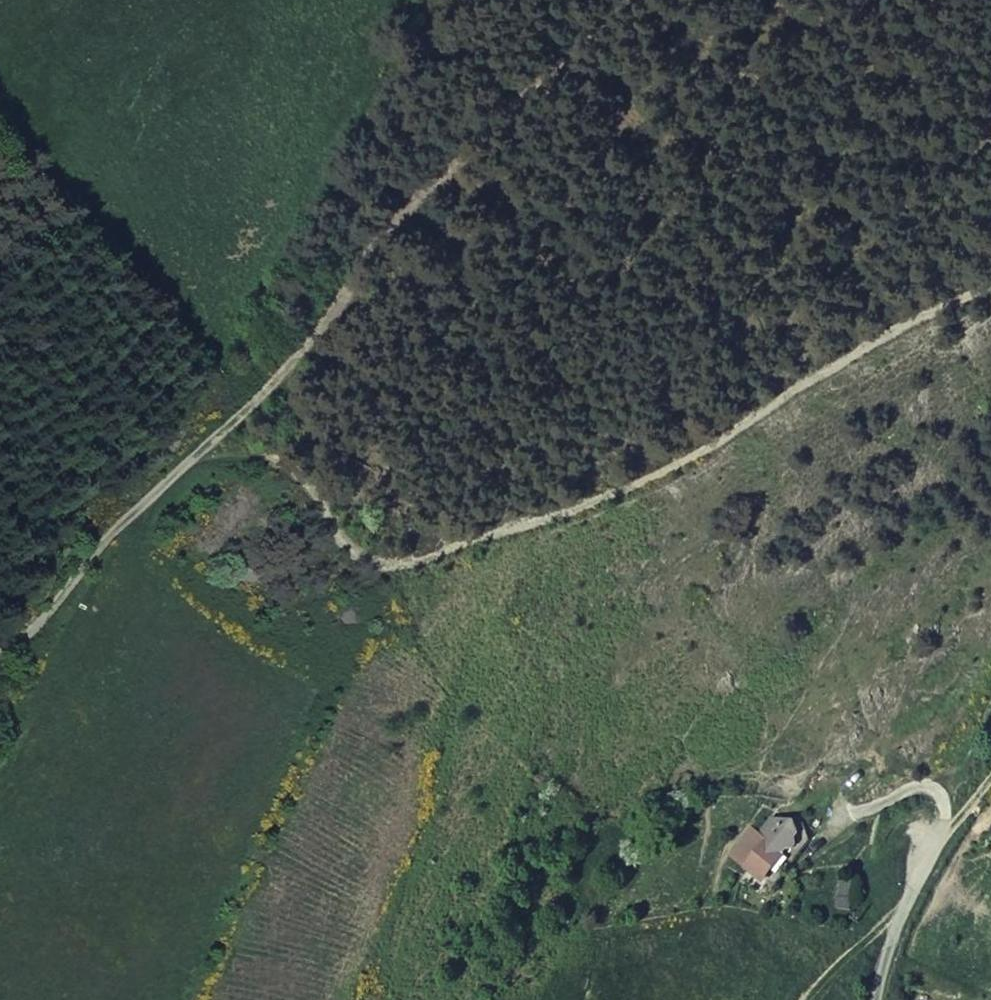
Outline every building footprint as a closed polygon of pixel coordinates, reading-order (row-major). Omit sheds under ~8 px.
[(791,826),(784,819),(770,832),(762,824),(737,848),(776,886),(819,846),(812,829),(806,829),(803,825),(796,822),(791,826)]
